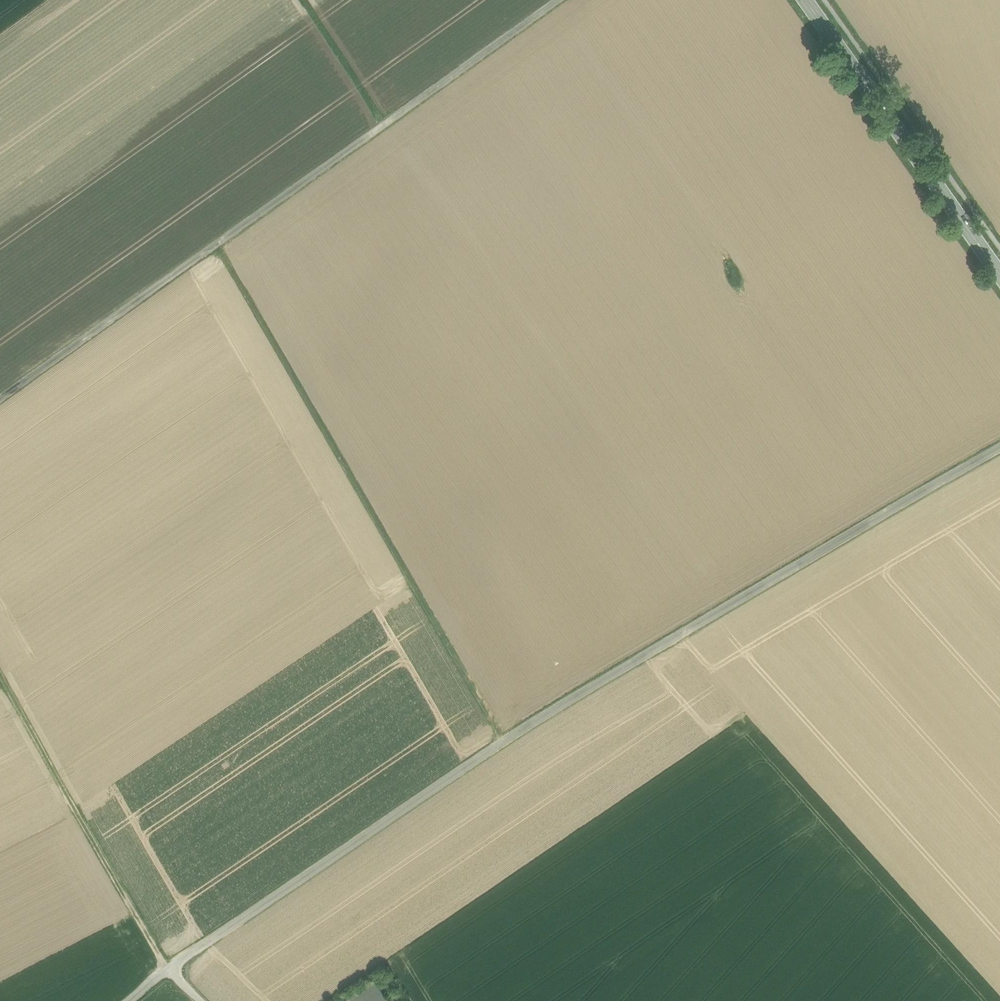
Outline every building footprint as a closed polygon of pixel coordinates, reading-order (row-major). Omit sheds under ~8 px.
[(344,1000),(389,1000),(375,980),(344,1000)]
